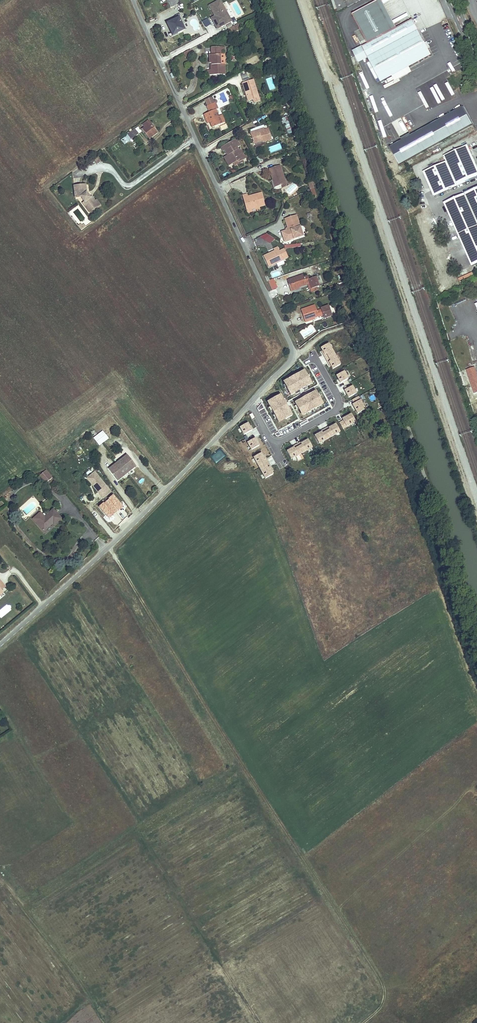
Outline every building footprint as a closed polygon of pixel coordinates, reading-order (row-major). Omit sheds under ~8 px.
[(231,21),(220,0),(209,6),(215,16),(216,18),(214,19),(217,23),(215,24),(217,29),(231,21)] [(338,10),(346,7),(343,0),(344,0),(334,0),(338,10)] [(392,31),(397,28),(381,0),(379,0),(377,1),(392,31)] [(377,1),(352,14),(368,44),(374,55),(368,58),(381,82),(395,75),(406,69),(431,55),(427,48),(425,43),(413,20),(397,28),(392,31),(377,1)] [(174,35),(184,30),(179,18),(167,23),(169,28),(170,27),(174,35)] [(232,33),(241,28),(238,24),(230,29),(232,33)] [(368,58),(374,55),(368,44),(353,51),(359,63),(368,58)] [(220,51),(220,47),(211,47),(212,55),(209,55),(209,63),(212,63),(212,65),(211,65),(211,70),(208,70),(208,75),(225,75),(224,64),(220,64),(220,54),(220,51)] [(275,67),(272,60),(270,57),(264,60),(266,63),(268,62),(271,67),(273,66),(273,67),(275,67)] [(409,73),(406,69),(395,75),(397,79),(409,73)] [(269,90),(275,88),(271,77),(265,79),(269,90)] [(253,80),(242,83),(246,95),(247,94),(248,95),(247,97),(248,101),(253,99),(259,98),(253,80)] [(440,98),(445,96),(440,83),(430,87),(437,102),(441,100),(440,98)] [(208,106),(214,103),(212,97),(205,100),(208,106)] [(214,103),(208,106),(207,106),(209,112),(204,114),(205,118),(208,117),(210,122),(212,128),(222,124),(221,123),(219,117),(216,110),(218,109),(215,102),(214,103)] [(395,156),(397,160),(399,165),(472,124),(462,108),(390,148),(395,156)] [(398,138),(410,132),(402,116),(390,123),(398,138)] [(158,131),(149,120),(144,124),(146,127),(143,129),(150,137),(158,131)] [(272,139),(268,129),(259,132),(259,130),(250,133),(254,143),(262,141),(262,142),(272,139)] [(139,135),(136,130),(130,135),(134,140),(139,135)] [(235,149),(237,147),(233,140),(221,147),(223,151),(225,150),(227,153),(228,153),(229,155),(224,157),(229,166),(233,164),(238,161),(239,163),(243,160),(246,159),(241,150),(237,152),(235,149)] [(434,196),(476,176),(476,167),(467,146),(444,156),(447,162),(423,172),(434,196)] [(284,179),(280,165),(269,169),(273,180),(274,180),(274,181),(273,182),(275,188),(281,186),(286,184),(284,179)] [(282,188),(281,186),(275,188),(273,182),(273,180),(271,181),(274,189),(276,190),(282,188)] [(72,185),(74,196),(79,196),(81,197),(85,194),(84,192),(85,191),(84,183),(72,185)] [(444,202),(472,266),(476,264),(476,188),(444,202)] [(261,193),(257,194),(257,196),(248,199),(248,197),(247,194),(242,196),(247,210),(251,209),(261,207),(265,205),(261,193)] [(82,202),(89,211),(95,206),(92,202),(94,200),(90,195),(89,196),(88,197),(85,194),(81,197),(84,201),(82,202)] [(286,231),(282,232),(283,237),(286,236),(289,237),(290,240),(303,236),(296,215),(285,219),(288,229),(288,230),(287,232),(286,231)] [(269,244),(274,238),(268,234),(263,240),(269,244)] [(250,249),(255,247),(250,236),(245,238),(250,249)] [(278,248),(274,249),(275,251),(275,252),(272,254),(278,263),(283,260),(279,251),(278,248)] [(283,260),(288,258),(284,248),(279,251),(283,260)] [(303,275),(289,280),(295,289),(299,287),(306,285),(306,283),(309,282),(312,289),(317,287),(319,286),(316,277),(309,279),(308,276),(304,277),(303,275)] [(267,281),(272,290),(278,287),(273,278),(267,281)] [(306,283),(306,285),(307,284),(309,290),(310,289),(311,292),(318,290),(317,287),(312,289),(309,282),(306,283)] [(315,305),(307,308),(313,318),(314,318),(320,316),(323,315),(324,318),(332,315),(329,306),(320,308),(321,310),(317,311),(315,305)] [(318,347),(331,370),(340,364),(328,342),(318,347)] [(298,359),(286,369),(294,378),(312,402),(317,409),(329,399),(298,359)] [(474,367),(458,372),(462,386),(476,381),(476,377),(474,367)] [(286,369),(278,375),(285,385),(294,378),(286,369)] [(343,370),(335,375),(340,383),(348,378),(343,370)] [(285,385),(278,375),(274,379),(281,388),(285,385)] [(342,390),(351,386),(348,379),(339,383),(342,390)] [(352,385),(343,389),(347,398),(356,393),(352,385)] [(355,414),(365,410),(359,396),(350,400),(355,414)] [(250,411),(256,419),(274,442),(275,442),(296,425),(289,415),(276,424),(271,417),(280,410),(272,399),(267,403),(263,399),(251,407),(253,409),(250,411)] [(317,409),(312,402),(295,415),(300,422),(317,409)] [(336,415),(341,428),(355,422),(351,412),(341,416),(340,413),(336,415)] [(274,442),(256,419),(241,431),(254,448),(252,449),(259,458),(277,445),(275,442),(274,442)] [(313,433),(318,443),(340,432),(335,422),(313,433)] [(93,437),(99,444),(108,436),(102,430),(93,437)] [(285,448),(290,458),(312,448),(308,438),(285,448)] [(214,464),(226,457),(221,448),(209,455),(214,464)] [(109,467),(118,478),(136,463),(127,452),(109,467)] [(46,469),(39,475),(45,483),(52,477),(46,469)] [(109,489),(94,472),(87,479),(101,496),(109,489)] [(104,499),(111,492),(109,489),(101,496),(104,499)] [(112,495),(98,507),(109,519),(122,507),(112,495)] [(62,519),(53,510),(37,525),(44,532),(53,524),(54,526),(62,519)]
